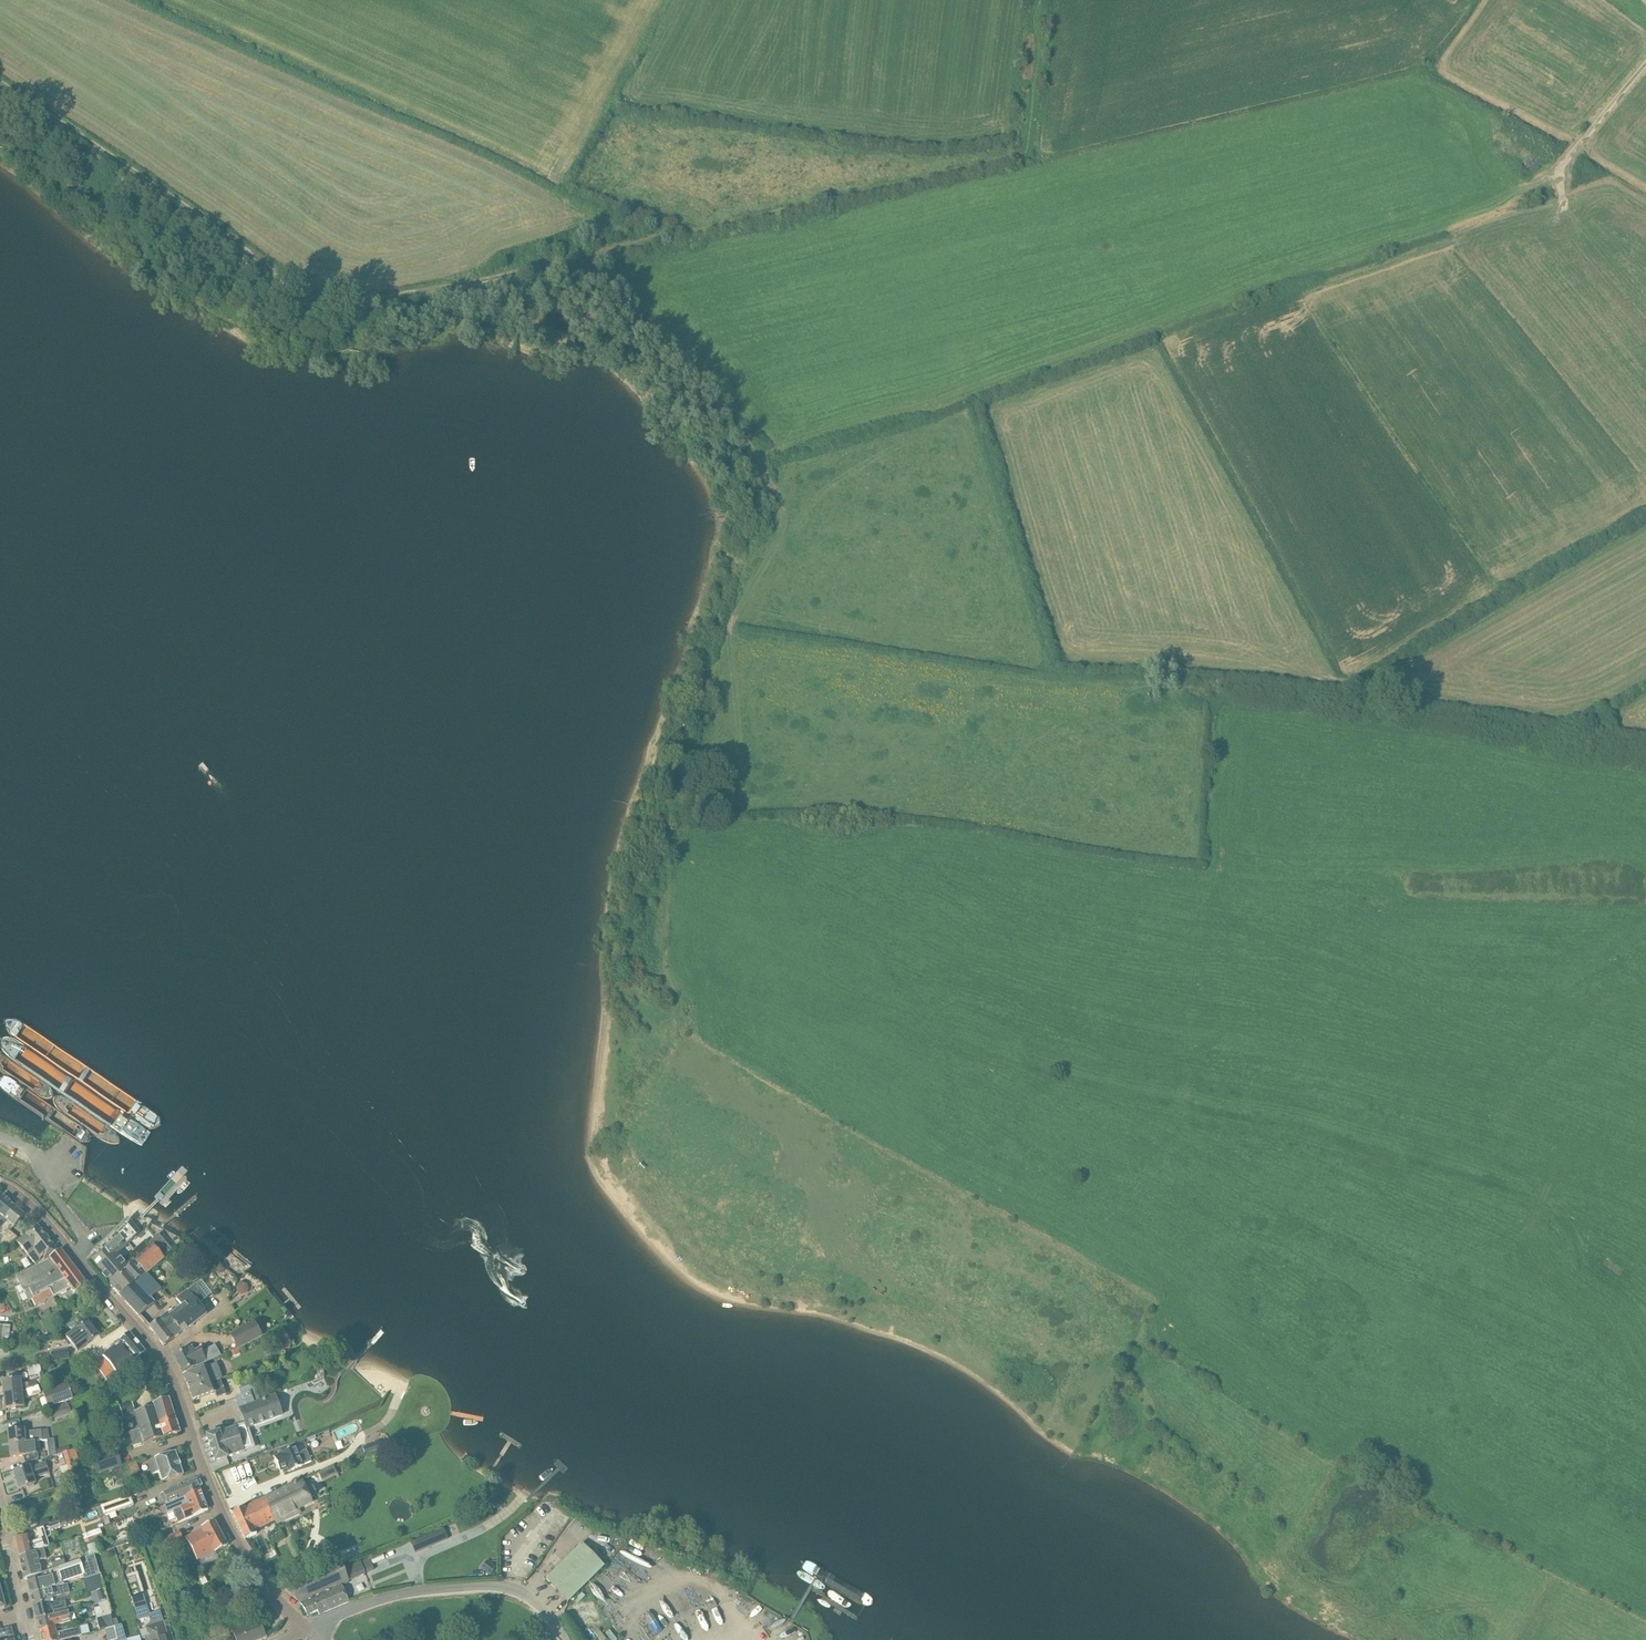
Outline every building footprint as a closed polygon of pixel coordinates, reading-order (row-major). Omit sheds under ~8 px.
[(140,1144),(106,1122),(90,1146),(93,1148),(92,1149),(97,1152),(94,1158),(107,1167),(111,1162),(141,1182),(144,1183),(149,1177),(152,1181),(144,1191),(150,1197),(160,1186),(161,1187),(165,1183),(164,1178),(172,1168),(161,1158),(140,1144)] [(18,1208),(2,1195),(0,1198),(0,1229),(8,1220),(5,1219),(11,1212),(13,1214),(18,1208)] [(0,1243),(0,1245),(5,1249),(18,1238),(9,1231),(14,1226),(24,1214),(18,1208),(13,1214),(11,1212),(5,1219),(8,1220),(0,1229),(0,1234),(4,1238),(0,1243)] [(35,1264),(39,1260),(43,1257),(44,1258),(57,1250),(48,1238),(37,1225),(24,1235),(16,1242),(35,1264)] [(120,1295),(164,1258),(163,1257),(171,1250),(158,1235),(148,1243),(151,1247),(129,1267),(117,1254),(135,1237),(125,1226),(89,1259),(120,1295)] [(44,1302),(54,1296),(71,1287),(75,1292),(86,1283),(61,1250),(50,1258),(27,1269),(15,1274),(29,1301),(34,1299),(34,1298),(40,1294),(44,1302)] [(157,1304),(151,1298),(161,1289),(147,1274),(165,1259),(164,1258),(120,1295),(141,1319),(157,1304)] [(242,1282),(238,1283),(236,1288),(237,1293),(242,1295),(247,1293),(249,1288),(247,1284),(242,1282)] [(207,1297),(196,1284),(188,1290),(187,1289),(176,1298),(183,1306),(185,1304),(191,1311),(155,1339),(157,1342),(159,1340),(164,1346),(187,1328),(207,1313),(199,1303),(207,1297)] [(185,1304),(183,1306),(152,1330),(154,1333),(152,1335),(155,1339),(191,1311),(185,1304)] [(88,1320),(76,1329),(66,1336),(78,1351),(99,1334),(88,1320)] [(254,1321),(229,1334),(237,1349),(262,1336),(254,1321)] [(8,1343),(9,1326),(0,1326),(0,1343),(8,1343)] [(120,1373),(136,1359),(145,1351),(129,1332),(102,1355),(104,1358),(95,1366),(106,1380),(117,1371),(120,1373)] [(220,1353),(215,1344),(201,1351),(200,1348),(195,1351),(192,1346),(188,1348),(174,1356),(182,1372),(196,1365),(197,1366),(221,1355),(220,1353)] [(68,1350),(51,1353),(52,1362),(70,1358),(68,1350)] [(215,1380),(221,1377),(216,1363),(183,1375),(189,1389),(211,1381),(212,1382),(215,1381),(215,1380)] [(211,1381),(189,1389),(193,1400),(216,1392),(218,1397),(226,1394),(220,1379),(222,1378),(221,1377),(215,1380),(215,1381),(212,1382),(211,1381)] [(30,1389),(44,1384),(42,1378),(36,1380),(35,1380),(28,1383),(21,1384),(20,1379),(2,1380),(4,1394),(17,1393),(30,1389)] [(239,1389),(241,1395),(250,1391),(254,1403),(260,1401),(254,1383),(239,1389)] [(17,1393),(4,1394),(5,1408),(16,1407),(16,1409),(21,1408),(21,1406),(23,1406),(23,1400),(29,1398),(30,1398),(41,1394),(39,1389),(45,1386),(44,1384),(30,1389),(17,1393)] [(68,1384),(43,1393),(48,1408),(73,1399),(68,1384)] [(254,1403),(252,1396),(250,1392),(241,1395),(237,1397),(246,1423),(219,1432),(218,1431),(206,1435),(215,1461),(244,1452),(240,1439),(250,1435),(248,1428),(275,1418),(269,1398),(260,1401),(254,1403)] [(135,1416),(139,1429),(140,1431),(158,1426),(159,1427),(176,1422),(176,1420),(175,1420),(168,1398),(151,1403),(152,1406),(134,1412),(130,1402),(119,1405),(124,1420),(135,1416)] [(67,1403),(49,1410),(53,1421),(72,1414),(71,1412),(75,1411),(72,1402),(68,1404),(67,1403)] [(140,1431),(139,1429),(129,1432),(133,1447),(144,1444),(180,1432),(176,1422),(159,1427),(158,1426),(140,1431)] [(36,1441),(42,1440),(41,1430),(24,1432),(24,1429),(8,1430),(9,1444),(36,1441)] [(36,1441),(9,1444),(11,1458),(23,1457),(25,1463),(38,1459),(36,1441)] [(355,1453),(357,1456),(365,1453),(365,1454),(381,1448),(379,1441),(357,1450),(355,1453)] [(281,1453),(274,1457),(280,1470),(288,1467),(289,1471),(303,1465),(303,1464),(311,1461),(306,1449),(298,1453),(295,1446),(281,1452),(281,1453)] [(66,1465),(71,1479),(72,1479),(74,1484),(81,1482),(69,1450),(62,1452),(64,1457),(67,1465),(66,1465)] [(112,1469),(121,1466),(116,1451),(93,1459),(97,1474),(112,1470),(112,1469)] [(151,1475),(159,1472),(162,1482),(182,1475),(175,1452),(154,1458),(147,1461),(151,1475)] [(230,1482),(253,1471),(247,1459),(218,1472),(226,1489),(232,1487),(230,1482)] [(35,1483),(33,1477),(38,1475),(39,1477),(50,1474),(46,1462),(30,1467),(29,1466),(13,1471),(19,1488),(35,1483)] [(112,1469),(112,1470),(116,1482),(139,1474),(136,1462),(121,1467),(121,1466),(112,1469)] [(71,1479),(66,1465),(59,1468),(64,1482),(71,1479)] [(320,1482),(338,1474),(334,1465),(316,1473),(320,1482)] [(165,1505),(169,1503),(200,1489),(196,1479),(164,1492),(167,1500),(164,1501),(165,1505)] [(264,1498),(275,1520),(278,1523),(300,1512),(298,1509),(312,1502),(310,1497),(314,1495),(315,1493),(316,1491),(314,1487),(311,1485),(309,1485),(305,1487),(301,1480),(264,1498)] [(173,1510),(203,1498),(200,1489),(169,1503),(173,1510)] [(129,1495),(101,1506),(104,1515),(133,1505),(129,1495)] [(203,1498),(173,1510),(178,1522),(208,1509),(203,1498)] [(275,1520),(264,1498),(244,1507),(232,1513),(244,1539),(257,1533),(255,1530),(275,1520)] [(218,1558),(214,1552),(227,1545),(215,1521),(201,1528),(202,1529),(185,1538),(201,1567),(218,1558)] [(20,1556),(44,1548),(43,1547),(49,1546),(43,1527),(36,1529),(39,1539),(28,1542),(27,1536),(16,1538),(20,1556)] [(91,1541),(104,1537),(101,1528),(88,1532),(91,1541)] [(443,1528),(411,1543),(415,1553),(447,1538),(443,1528)] [(179,1531),(162,1540),(166,1548),(183,1539),(179,1531)] [(282,1533),(272,1538),(274,1543),(285,1538),(282,1533)] [(582,1543),(545,1578),(568,1601),(604,1566),(582,1543)] [(44,1548),(20,1556),(19,1556),(24,1579),(36,1575),(36,1574),(41,1573),(39,1561),(46,1559),(44,1548)] [(36,1575),(27,1578),(28,1582),(28,1584),(30,1590),(31,1594),(45,1591),(56,1586),(56,1584),(83,1575),(84,1579),(87,1578),(99,1574),(100,1574),(94,1554),(43,1572),(41,1573),(36,1575)] [(369,1556),(359,1560),(364,1573),(374,1569),(374,1567),(369,1556)] [(63,1557),(50,1561),(52,1567),(65,1564),(63,1557)] [(348,1580),(343,1567),(342,1567),(340,1561),(288,1585),(288,1586),(283,1588),(300,1603),(313,1597),(313,1596),(348,1580)] [(480,1568),(489,1575),(495,1568),(486,1561),(480,1568)] [(99,1574),(87,1578),(90,1592),(102,1588),(99,1574)] [(33,1605),(49,1601),(48,1596),(53,1594),(54,1597),(69,1593),(67,1584),(56,1586),(45,1591),(31,1594),(33,1605)] [(342,1586),(301,1604),(307,1615),(317,1610),(319,1614),(348,1601),(342,1586)] [(102,1589),(97,1590),(101,1603),(106,1601),(102,1589)] [(141,1594),(131,1597),(139,1621),(146,1618),(142,1605),(145,1604),(141,1594)] [(37,1620),(68,1612),(65,1601),(50,1605),(49,1601),(33,1605),(37,1620)] [(40,1630),(55,1627),(55,1625),(70,1621),(70,1620),(68,1611),(68,1612),(37,1620),(40,1630)] [(162,1622),(159,1611),(148,1614),(151,1625),(146,1627),(148,1635),(144,1636),(145,1639),(168,1639),(162,1622)] [(111,1614),(104,1615),(96,1617),(99,1630),(114,1626),(111,1614)] [(236,1639),(260,1639),(266,1637),(259,1621),(232,1630),(236,1639)] [(122,1625),(115,1627),(119,1639),(126,1639),(122,1625)] [(117,1639),(114,1626),(105,1628),(106,1629),(105,1629),(108,1639),(115,1639),(117,1639)] [(14,1639),(13,1636),(14,1636),(11,1627),(0,1630),(0,1639),(12,1639),(14,1639)] [(40,1630),(42,1639),(62,1639),(82,1635),(80,1627),(56,1633),(55,1627),(40,1630)]
